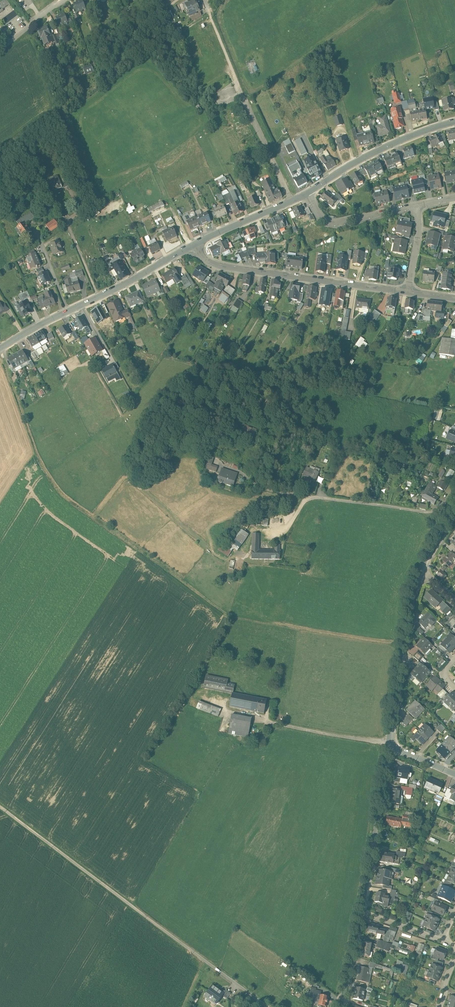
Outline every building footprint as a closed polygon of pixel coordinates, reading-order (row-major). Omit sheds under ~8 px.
[(6,0),(3,0),(2,1),(2,2),(0,3),(0,14),(3,11),(2,10),(9,5),(6,0)] [(12,0),(6,0),(9,5),(14,11),(18,16),(22,13),(12,0)] [(79,1),(79,2),(74,4),(77,12),(86,9),(82,0),(79,1)] [(189,3),(187,0),(186,0),(179,5),(181,11),(187,9),(190,16),(197,13),(196,12),(200,11),(196,1),(189,3)] [(14,11),(0,21),(4,26),(18,16),(14,11)] [(197,13),(190,16),(192,21),(197,19),(202,16),(200,11),(196,12),(197,13)] [(64,13),(61,15),(61,16),(56,18),(59,26),(68,23),(64,13)] [(47,27),(44,28),(44,29),(39,31),(42,39),(50,35),(47,27)] [(399,94),(396,95),(395,92),(392,92),(393,95),(393,96),(395,104),(401,103),(399,94)] [(432,99),(423,101),(424,105),(425,111),(434,110),(434,109),(433,103),(432,99)] [(454,99),(443,101),(442,101),(440,102),(439,103),(440,107),(441,108),(443,107),(444,112),(454,110),(453,106),(454,106),(454,99)] [(414,101),(407,102),(409,109),(409,111),(409,110),(416,109),(415,103),(414,101)] [(424,105),(419,106),(420,112),(417,113),(416,109),(409,110),(410,114),(411,123),(427,120),(425,111),(424,105)] [(397,108),(393,109),(393,110),(391,111),(392,114),(392,115),(392,118),(393,118),(394,122),(402,120),(399,109),(397,109),(397,108)] [(340,116),(334,118),(336,127),(342,125),(340,116)] [(386,117),(379,118),(381,126),(377,127),(379,137),(387,136),(387,135),(390,134),(386,117)] [(402,120),(394,122),(393,122),(394,126),(396,126),(396,130),(398,129),(399,130),(401,129),(401,128),(403,128),(402,124),(402,123),(402,120)] [(370,132),(364,133),(367,145),(374,143),(371,132),(371,131),(370,132)] [(357,135),(356,135),(356,136),(359,147),(367,145),(364,133),(357,135)] [(447,134),(448,141),(452,141),(453,142),(454,142),(454,133),(447,134)] [(439,136),(429,141),(433,149),(443,144),(439,137),(439,136)] [(345,138),(337,140),(340,152),(348,150),(345,138)] [(300,139),(294,142),(301,156),(307,154),(300,139)] [(291,144),(285,147),(289,154),(295,151),(291,144)] [(411,148),(403,152),(404,154),(406,160),(410,158),(410,159),(415,157),(411,148)] [(398,157),(396,154),(390,157),(395,168),(401,165),(400,163),(398,157)] [(332,160),(329,157),(326,158),(324,156),(320,159),(328,172),(336,167),(332,160)] [(313,157),(304,161),(307,168),(304,169),(303,172),(305,174),(309,173),(312,180),(322,176),(313,157)] [(390,157),(384,160),(386,166),(388,171),(395,168),(390,157)] [(298,163),(288,168),(293,178),(296,176),(297,178),(300,176),(302,175),(300,172),(302,170),(298,163)] [(378,163),(371,166),(377,177),(383,173),(381,169),(378,163)] [(377,177),(371,166),(364,170),(368,176),(370,180),(377,177)] [(445,174),(445,176),(446,182),(447,184),(454,183),(454,172),(445,174)] [(358,174),(358,173),(351,177),(356,187),(363,183),(361,178),(358,174)] [(302,175),(300,176),(297,178),(298,179),(294,181),(298,188),(307,183),(303,175),(302,175)] [(425,180),(424,175),(419,177),(420,179),(411,181),(414,195),(425,192),(423,185),(426,184),(425,180)] [(439,175),(433,176),(436,190),(441,188),(440,183),(439,177),(439,175)] [(433,176),(428,178),(428,179),(430,185),(431,191),(436,190),(433,176)] [(57,177),(48,181),(51,187),(52,186),(54,192),(62,188),(61,186),(57,177)] [(275,190),(270,178),(261,183),(271,203),(282,198),(278,189),(276,190),(275,190)] [(348,185),(345,180),(337,185),(343,196),(347,193),(348,194),(349,193),(349,192),(351,191),(348,185)] [(409,198),(406,186),(393,188),(396,201),(409,198)] [(234,191),(230,193),(232,199),(233,199),(234,201),(239,214),(244,212),(239,203),(238,200),(234,191)] [(334,198),(326,192),(321,199),(332,208),(337,201),(334,198)] [(387,192),(381,193),(383,204),(390,202),(388,197),(387,192)] [(374,195),(375,200),(377,205),(383,204),(381,193),(374,195)] [(256,196),(248,200),(252,208),(259,205),(258,202),(259,202),(256,196)] [(234,201),(233,199),(232,199),(229,200),(231,206),(235,216),(239,214),(234,201)] [(162,202),(148,210),(150,213),(164,206),(162,202)] [(101,204),(91,211),(94,215),(99,212),(104,208),(101,204)] [(126,206),(129,214),(136,211),(135,206),(132,208),(130,204),(126,206)] [(224,207),(214,211),(217,219),(227,215),(224,207)] [(301,208),(293,211),(297,220),(305,216),(304,215),(304,214),(303,212),(302,212),(301,208)] [(31,213),(17,223),(20,227),(16,230),(22,239),(31,233),(26,225),(35,219),(31,213)] [(195,213),(189,215),(191,220),(187,222),(191,231),(201,226),(197,218),(195,213)] [(207,213),(197,218),(201,226),(211,222),(207,213)] [(446,216),(434,213),(433,221),(436,221),(434,227),(439,228),(439,227),(443,228),(443,227),(445,221),(446,216)] [(280,217),(274,220),(278,231),(285,228),(282,222),(280,217)] [(274,220),(267,222),(268,224),(270,229),(272,233),(273,236),(278,234),(278,233),(279,232),(278,231),(274,220)] [(59,227),(54,221),(46,226),(51,233),(59,227)] [(399,221),(398,221),(396,233),(410,236),(412,224),(405,222),(399,221)] [(173,228),(168,230),(166,227),(162,229),(163,232),(163,233),(167,242),(171,240),(170,239),(177,236),(173,228)] [(254,228),(247,231),(243,233),(245,238),(249,236),(251,240),(256,238),(254,234),(256,233),(254,228)] [(436,234),(429,232),(426,245),(437,247),(440,235),(436,234)] [(446,236),(443,249),(454,251),(454,246),(454,238),(449,237),(446,236)] [(155,239),(151,241),(150,241),(147,243),(145,243),(147,247),(148,247),(152,254),(160,250),(157,243),(155,239)] [(407,242),(398,240),(397,240),(395,239),(393,252),(405,255),(407,242)] [(229,250),(225,241),(217,245),(221,254),(229,250)] [(59,242),(51,245),(53,251),(53,252),(53,254),(55,255),(63,252),(59,242)] [(217,245),(209,249),(213,258),(221,254),(217,245)] [(245,247),(237,251),(239,255),(235,256),(238,263),(242,261),(241,259),(246,257),(248,260),(250,259),(245,247)] [(140,249),(130,255),(136,265),(144,260),(143,257),(145,256),(140,249)] [(364,253),(355,252),(353,264),(361,265),(361,260),(363,260),(363,259),(364,253)] [(343,253),(342,261),(338,260),(337,270),(346,271),(347,261),(347,259),(348,254),(343,253)] [(36,255),(27,259),(32,270),(37,268),(37,269),(38,269),(38,268),(41,267),(36,255)] [(288,256),(287,260),(286,267),(294,268),(296,257),(288,256)] [(326,258),(318,256),(316,271),(324,272),(325,263),(326,258)] [(303,258),(296,257),(294,268),(302,269),(303,262),(304,258),(303,258)] [(129,276),(120,260),(112,265),(111,264),(108,266),(111,271),(114,269),(121,281),(129,276)] [(399,270),(393,269),(393,267),(390,266),(388,278),(397,280),(397,276),(398,277),(399,270)] [(209,273),(199,267),(193,276),(203,282),(203,281),(204,281),(207,276),(209,273)] [(379,267),(374,267),(373,271),(370,270),(369,276),(369,279),(377,280),(379,267)] [(174,269),(168,272),(173,280),(174,278),(175,279),(174,280),(177,284),(181,281),(180,280),(181,279),(174,269)] [(82,270),(75,272),(77,277),(77,278),(84,276),(82,270)] [(435,273),(424,271),(422,281),(434,282),(435,273)] [(453,273),(446,273),(446,272),(443,271),(441,289),(450,290),(453,273)] [(173,280),(168,272),(162,276),(166,283),(173,280)] [(39,276),(39,277),(39,278),(38,279),(40,285),(42,284),(43,286),(51,283),(47,273),(45,274),(39,276)] [(231,280),(221,274),(217,282),(218,282),(215,286),(214,288),(221,292),(224,286),(227,287),(227,286),(231,280)] [(181,279),(180,280),(181,281),(184,286),(189,283),(191,286),(194,284),(188,275),(181,279)] [(211,279),(207,276),(204,281),(203,281),(203,282),(207,285),(209,281),(211,279)] [(251,277),(244,276),(243,280),(240,280),(238,289),(242,289),(242,291),(247,292),(250,286),(251,277)] [(78,281),(72,283),(71,279),(65,281),(67,285),(66,285),(68,294),(81,290),(78,281)] [(158,288),(155,281),(143,287),(147,296),(159,291),(160,291),(158,288)] [(281,283),(277,283),(277,281),(272,281),(271,289),(270,296),(277,297),(278,290),(280,290),(281,283)] [(300,285),(291,283),(289,298),(297,300),(298,300),(299,293),(300,285)] [(235,291),(227,286),(227,287),(225,291),(231,295),(231,296),(235,291)] [(316,287),(308,286),(307,292),(306,298),(306,303),(305,303),(304,306),(310,306),(311,299),(314,299),(315,296),(317,296),(317,293),(316,292),(316,287)] [(330,290),(322,288),(321,297),(329,299),(329,297),(331,297),(331,293),(330,292),(330,290)] [(225,291),(224,290),(222,294),(227,298),(228,299),(231,295),(225,291)] [(345,292),(337,291),(336,294),(335,294),(334,297),(336,297),(335,300),(336,300),(335,305),(339,306),(340,300),(343,301),(345,292)] [(27,292),(19,296),(23,304),(26,302),(25,300),(30,298),(27,292)] [(139,292),(126,298),(130,307),(142,302),(143,302),(141,298),(139,292)] [(50,293),(46,294),(47,297),(38,301),(41,309),(45,307),(46,307),(50,305),(55,303),(52,295),(51,295),(50,293)] [(237,298),(233,305),(238,309),(243,302),(237,298)] [(396,299),(388,298),(387,307),(386,310),(386,312),(390,312),(390,311),(395,311),(395,308),(396,299)] [(366,300),(356,299),(355,307),(369,309),(370,303),(366,302),(366,300)] [(123,312),(118,301),(108,306),(116,322),(125,318),(123,313),(123,312)] [(414,302),(406,301),(405,309),(404,314),(411,315),(412,310),(413,311),(414,302)] [(23,304),(19,306),(22,312),(20,313),(22,317),(24,316),(24,317),(32,313),(30,310),(31,310),(29,305),(28,305),(26,302),(23,304)] [(442,303),(434,302),(432,312),(437,312),(436,318),(439,318),(439,319),(440,319),(440,318),(442,319),(443,313),(441,313),(442,303)] [(123,312),(123,313),(125,318),(125,319),(131,316),(128,310),(123,312)] [(381,314),(375,310),(368,319),(372,322),(374,319),(376,320),(380,314),(380,315),(381,314)] [(101,311),(94,315),(99,324),(106,320),(101,311)] [(345,317),(343,317),(340,335),(345,336),(346,331),(348,318),(345,317)] [(82,318),(73,323),(75,327),(77,326),(80,331),(87,327),(82,318)] [(71,335),(66,327),(59,331),(64,339),(71,335)] [(42,330),(34,335),(40,344),(47,339),(42,330)] [(40,344),(34,335),(27,339),(28,342),(27,343),(29,345),(30,344),(32,348),(40,344)] [(364,340),(365,339),(361,336),(355,344),(363,349),(368,343),(364,340)] [(442,339),(440,354),(454,357),(454,353),(454,341),(442,339)] [(102,352),(95,340),(87,344),(93,355),(97,353),(98,354),(102,352)] [(37,351),(31,354),(34,360),(40,356),(37,351)] [(25,357),(21,352),(15,356),(21,366),(28,362),(26,357),(25,357)] [(15,356),(9,359),(12,365),(12,366),(14,370),(15,370),(21,366),(15,356)] [(113,365),(102,371),(106,379),(117,374),(116,371),(113,366),(113,365)] [(62,378),(69,374),(64,366),(57,370),(62,378)] [(433,418),(440,420),(442,412),(435,410),(433,418)] [(260,429),(247,423),(244,431),(257,437),(260,429)] [(450,431),(449,432),(448,432),(446,436),(447,437),(446,439),(454,443),(454,433),(450,431)] [(324,473),(308,466),(304,474),(312,478),(311,480),(319,484),(324,473)] [(240,474),(224,468),(219,482),(235,488),(240,474)] [(450,469),(445,477),(451,480),(454,473),(450,469)] [(414,484),(408,481),(405,486),(411,489),(414,484)] [(446,485),(441,481),(437,487),(443,491),(446,485)] [(430,483),(421,498),(434,505),(438,498),(432,494),(436,487),(430,483)] [(243,545),(249,533),(243,530),(237,542),(243,545)] [(261,533),(253,533),(253,558),(282,560),(282,544),(276,544),(276,548),(261,547),(261,533)] [(222,546),(219,551),(229,557),(232,552),(222,546)] [(449,555),(448,555),(447,556),(447,557),(446,558),(445,558),(442,561),(444,562),(443,563),(443,564),(445,565),(446,565),(449,567),(453,563),(454,564),(454,556),(452,553),(451,553),(449,555)] [(446,575),(440,570),(437,575),(442,579),(446,575)] [(439,597),(431,590),(424,598),(430,603),(433,600),(434,602),(438,598),(439,597)] [(445,604),(438,598),(434,602),(441,608),(445,604)] [(437,621),(428,613),(418,623),(424,629),(430,623),(433,625),(437,621)] [(446,637),(447,638),(441,645),(449,653),(454,647),(454,638),(450,633),(446,637)] [(432,645),(424,638),(417,647),(424,654),(432,645)] [(445,652),(439,647),(436,649),(442,655),(445,652)] [(423,657),(417,652),(413,656),(414,657),(416,660),(418,661),(423,657)] [(430,672),(421,664),(411,675),(420,683),(430,672)] [(230,679),(208,675),(205,688),(228,692),(230,679)] [(445,686),(435,676),(426,685),(432,691),(435,688),(439,692),(445,686)] [(452,692),(443,701),(450,707),(454,711),(454,709),(454,695),(452,692)] [(229,707),(253,712),(256,698),(232,693),(229,707)] [(267,700),(256,698),(253,712),(264,714),(267,700)] [(200,701),(197,708),(219,716),(221,709),(200,701)] [(424,709),(416,701),(407,711),(415,719),(424,709)] [(413,719),(409,714),(404,719),(409,723),(413,719)] [(234,715),(230,734),(250,738),(254,719),(234,715)] [(434,732),(425,724),(419,730),(428,738),(434,732)] [(440,724),(436,728),(441,733),(445,729),(440,724)] [(428,738),(419,730),(414,736),(413,735),(410,738),(413,742),(416,739),(422,744),(428,738)] [(449,737),(442,745),(451,753),(454,748),(454,742),(449,737)] [(451,753),(442,745),(436,751),(445,759),(451,753)] [(404,770),(396,769),(393,781),(399,782),(400,778),(408,780),(410,771),(404,770)] [(443,784),(429,778),(425,789),(426,787),(435,791),(439,793),(443,784)] [(397,789),(392,789),(390,803),(400,804),(399,804),(401,790),(397,789)] [(443,798),(436,795),(434,801),(440,804),(443,798)] [(402,820),(387,817),(385,825),(401,828),(401,826),(411,828),(412,824),(413,817),(406,815),(404,815),(404,814),(403,814),(402,820)] [(395,854),(381,852),(379,861),(393,864),(394,857),(395,854)] [(386,871),(378,870),(377,877),(390,879),(392,879),(392,876),(393,876),(394,872),(386,871)] [(449,875),(447,881),(452,883),(454,885),(454,878),(449,875)] [(390,879),(377,877),(376,884),(383,885),(389,886),(390,879)] [(442,885),(442,886),(437,897),(451,903),(454,895),(454,891),(449,888),(442,885)] [(391,890),(390,897),(395,898),(395,897),(398,897),(398,895),(396,894),(396,891),(391,890)] [(389,900),(376,897),(375,902),(378,903),(383,904),(383,905),(388,907),(388,903),(389,900)] [(442,904),(436,901),(435,902),(431,911),(443,916),(448,907),(442,904)] [(433,917),(428,915),(426,920),(437,925),(439,920),(433,917)] [(437,925),(426,920),(423,926),(434,931),(437,925)] [(379,926),(369,924),(368,932),(377,934),(384,935),(385,931),(378,929),(379,926)] [(383,941),(378,940),(376,947),(382,949),(383,945),(384,942),(383,941)] [(372,944),(365,942),(362,956),(371,958),(372,953),(370,952),(372,944)] [(424,945),(419,943),(416,953),(421,955),(424,945)] [(447,951),(437,947),(434,956),(439,958),(444,960),(447,951)] [(378,965),(383,967),(394,970),(396,966),(380,960),(378,965)] [(404,964),(400,973),(406,975),(409,966),(404,964)] [(444,968),(432,964),(429,970),(441,975),(444,968)] [(369,968),(360,966),(358,974),(357,977),(358,977),(357,980),(366,982),(369,968)] [(383,967),(382,969),(390,971),(387,978),(391,979),(394,970),(383,967)] [(438,982),(441,975),(429,970),(426,977),(438,982)] [(227,993),(215,984),(206,995),(218,1005),(227,993)] [(365,990),(356,988),(353,999),(363,1001),(365,990)] [(320,995),(310,993),(309,1002),(318,1003),(320,995)] [(320,995),(318,1003),(318,1005),(326,1006),(328,997),(320,995)]
